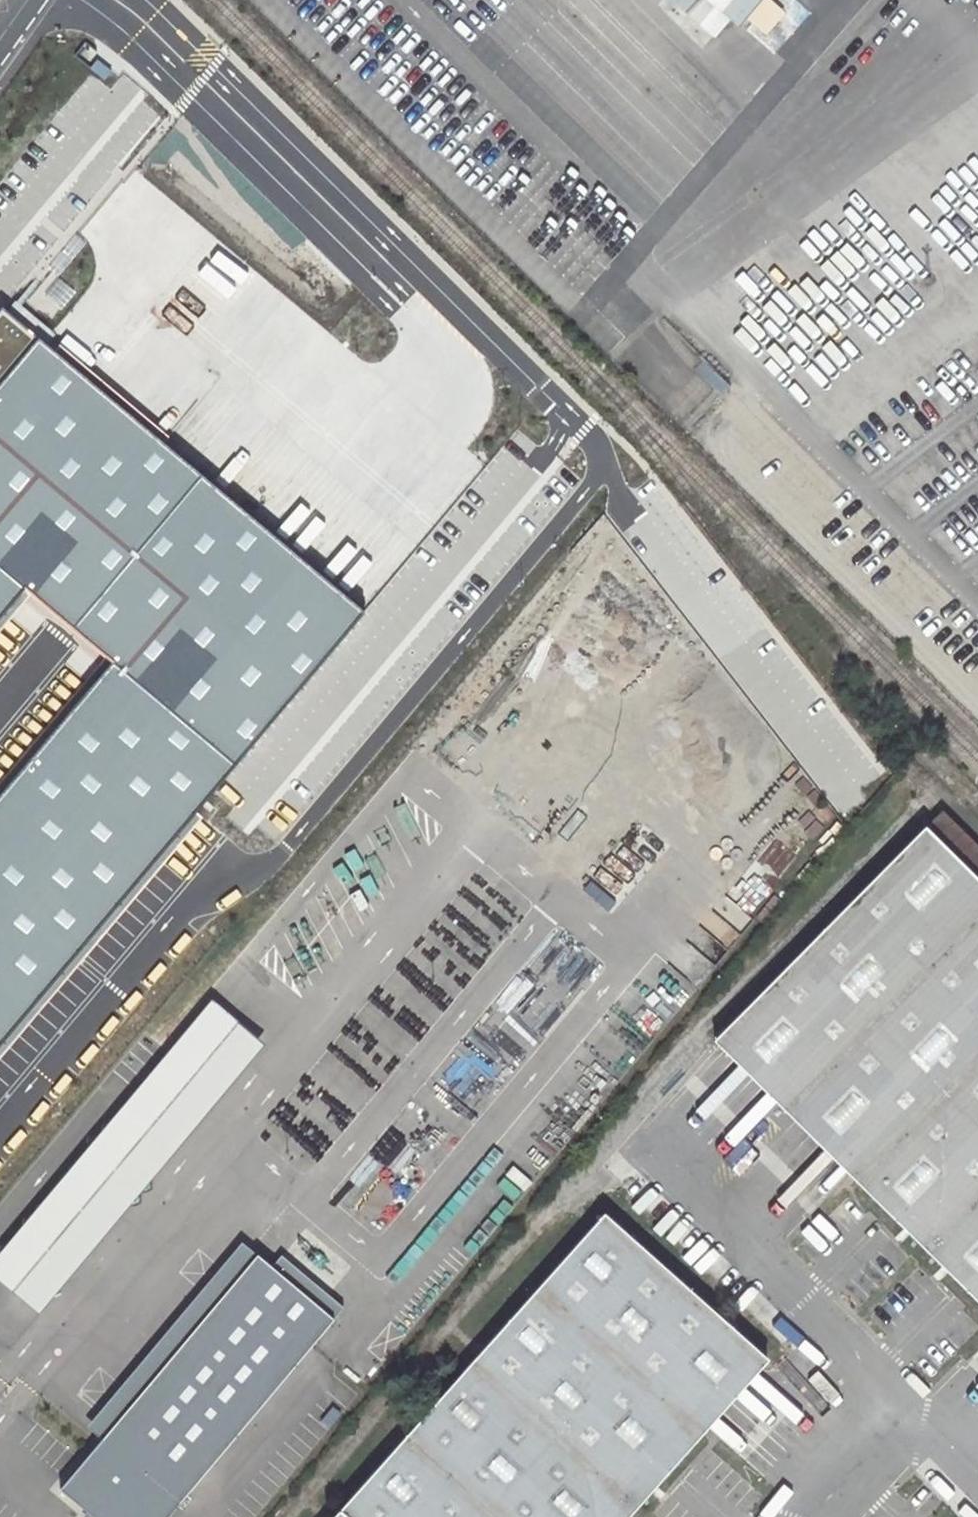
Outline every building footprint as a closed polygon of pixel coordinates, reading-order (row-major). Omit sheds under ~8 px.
[(740,23),(760,0),(714,0),(740,23)] [(38,336),(4,308),(0,312),(0,381),(38,336)] [(30,591),(78,631),(120,666),(0,810),(0,1057),(372,612),(210,478),(38,336),(0,381),(0,627),(30,591)] [(941,809),(926,826),(977,877),(977,846),(941,809)] [(926,826),(715,1039),(977,1299),(977,877),(926,826)] [(38,1312),(269,1045),(216,999),(0,1259),(0,1278),(38,1312)] [(605,1210),(332,1516),(626,1516),(769,1357),(605,1210)] [(95,1516),(174,1516),(348,1307),(284,1255),(275,1266),(245,1241),(88,1426),(107,1442),(64,1490),(95,1516)]
